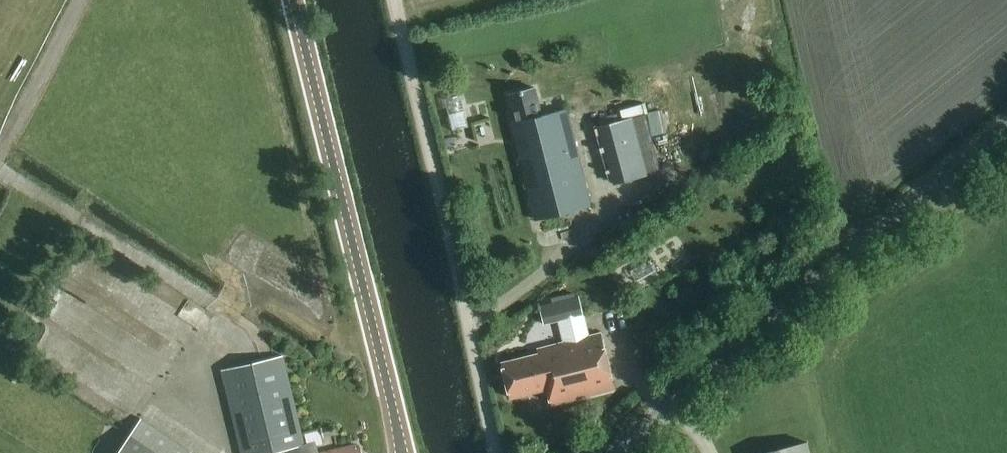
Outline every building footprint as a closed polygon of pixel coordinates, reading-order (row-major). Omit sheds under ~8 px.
[(543,117),(536,89),(508,96),(515,124),(510,125),(535,220),(590,206),(566,111),(543,117)] [(615,184),(649,175),(634,117),(600,126),(615,184)] [(64,263),(48,284),(89,316),(106,295),(64,263)] [(542,323),(557,319),(563,342),(538,348),(540,357),(503,366),(511,399),(548,390),(551,405),(612,390),(598,333),(589,335),(584,314),(583,315),(578,294),(538,304),(542,323)] [(54,336),(52,319),(39,321),(41,338),(54,336)] [(299,445),(303,444),(282,356),(223,370),(243,452),(264,452),(284,448),(285,452),(301,452),(299,445)] [(192,452),(141,418),(117,452),(192,452)] [(322,441),(335,438),(333,427),(320,429),(322,441)] [(808,441),(758,452),(811,452),(808,441)] [(359,446),(355,447),(353,442),(313,452),(360,452),(359,446)]
